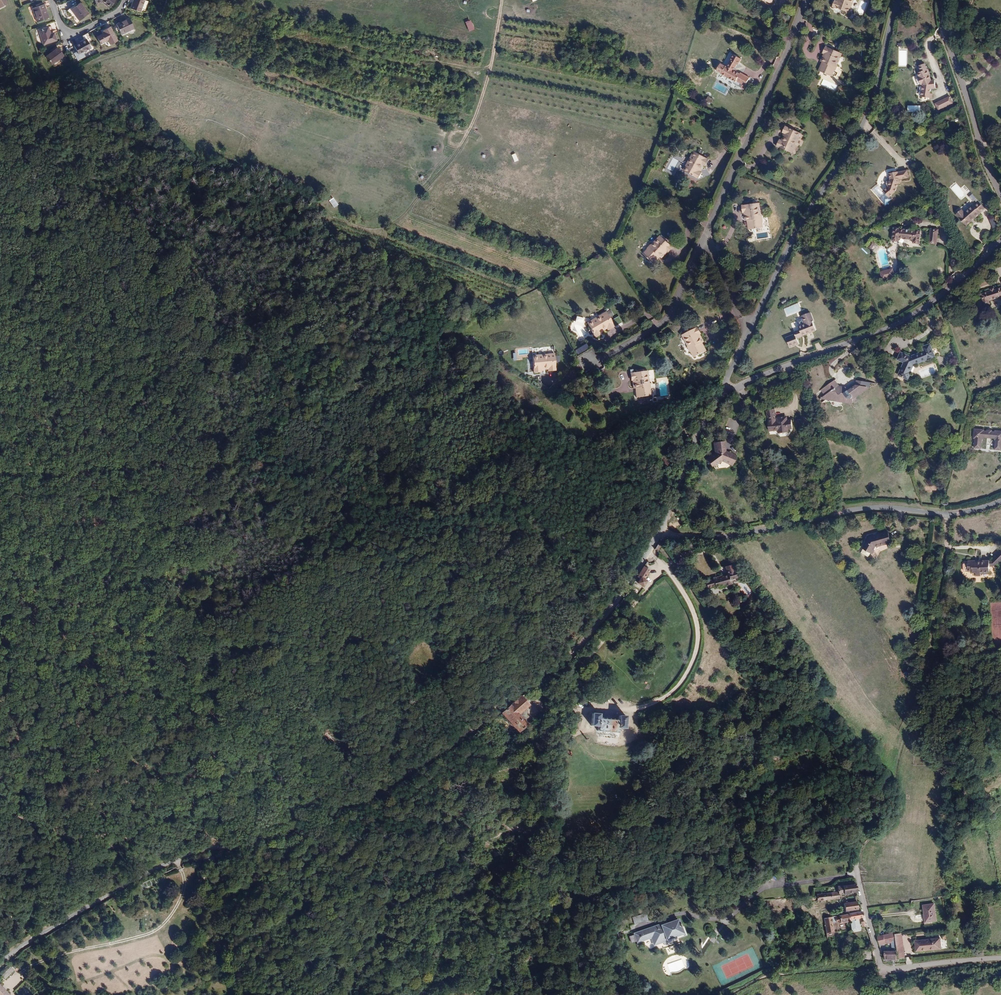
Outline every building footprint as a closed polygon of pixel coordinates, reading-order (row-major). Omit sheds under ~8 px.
[(143,0),(133,0),(130,9),(140,12),(144,0),(143,0)] [(834,3),(850,9),(853,0),(835,0),(834,3)] [(79,3),(70,10),(79,21),(88,14),(79,3)] [(44,4),(32,8),(36,22),(48,18),(44,4)] [(129,18),(116,24),(121,34),(133,28),(129,18)] [(464,22),(468,31),(474,29),(470,20),(464,22)] [(52,34),(51,32),(49,33),(47,27),(38,30),(43,44),(56,40),(54,33),(52,34)] [(117,40),(110,27),(103,31),(104,33),(96,37),(100,43),(107,40),(110,44),(117,40)] [(836,33),(821,28),(819,35),(834,40),(836,33)] [(86,39),(74,46),(78,54),(91,47),(86,39)] [(827,42),(824,50),(825,51),(840,56),(843,49),(827,42)] [(59,58),(62,62),(66,59),(63,56),(63,55),(57,48),(45,57),(51,65),(59,58)] [(840,56),(825,51),(822,58),(825,59),(827,60),(826,62),(824,62),(822,67),(833,72),(835,66),(837,67),(839,61),(838,60),(840,56)] [(736,61),(744,64),(748,59),(741,54),(737,60),(736,61)] [(921,93),(930,94),(930,84),(935,83),(934,78),(931,79),(931,76),(930,76),(927,71),(928,71),(926,65),(924,66),(921,60),(916,63),(919,69),(916,70),(918,74),(917,75),(920,81),(921,81),(922,82),(921,93)] [(744,65),(744,64),(736,61),(733,66),(732,65),(727,72),(740,81),(741,80),(749,86),(754,79),(745,73),(745,74),(741,71),(742,70),(741,68),(740,68),(743,64),(744,65)] [(950,91),(936,99),(940,106),(953,98),(950,91)] [(785,138),(783,137),(782,137),(780,143),(796,149),(804,130),(788,123),(785,129),(788,130),(786,134),(785,138)] [(702,169),(704,166),(706,162),(707,163),(708,163),(712,158),(697,149),(686,168),(701,176),(704,170),(702,169)] [(892,183),(887,186),(893,194),(898,189),(904,176),(913,175),(912,167),(903,169),(903,168),(900,169),(900,168),(897,168),(897,169),(894,170),(895,175),(894,176),(893,176),(891,177),(890,179),(891,181),(892,182),(892,183)] [(331,196),(327,199),(333,208),(337,205),(331,196)] [(976,201),(967,209),(965,206),(960,211),(970,222),(984,209),(983,208),(988,203),(982,197),(977,202),(976,201)] [(752,218),(752,224),(764,224),(764,217),(766,217),(765,211),(764,211),(764,199),(746,200),(747,207),(748,207),(748,215),(752,215),(754,215),(754,218),(752,218)] [(893,228),(892,241),(899,242),(899,239),(913,240),(913,243),(919,244),(921,231),(893,228)] [(930,228),(929,244),(937,245),(939,229),(930,228)] [(659,250),(661,251),(664,253),(669,246),(670,246),(673,240),(659,231),(652,241),(651,240),(648,246),(650,247),(646,252),(656,258),(660,253),(658,252),(659,250)] [(879,271),(882,280),(895,277),(892,268),(879,271)] [(992,290),(993,290),(996,279),(995,278),(993,278),(994,281),(984,283),(988,295),(992,294),(992,293),(993,291),(992,290)] [(783,309),(786,317),(802,311),(798,302),(783,309)] [(613,326),(614,328),(620,325),(611,310),(592,321),(601,336),(607,332),(606,330),(609,328),(613,326)] [(807,327),(801,329),(802,331),(792,334),(795,343),(805,341),(803,334),(822,329),(820,319),(821,319),(818,310),(810,312),(812,321),(805,323),(807,327)] [(710,347),(707,341),(705,342),(704,339),(705,338),(708,337),(704,330),(705,329),(701,323),(686,331),(692,342),(695,348),(697,347),(700,353),(710,347)] [(909,356),(900,352),(896,360),(903,363),(897,376),(908,381),(914,365),(935,358),(930,344),(922,347),(924,351),(909,356)] [(555,372),(555,374),(555,375),(561,375),(561,358),(539,358),(539,362),(539,374),(539,375),(547,375),(547,373),(550,372),(555,372)] [(823,395),(856,399),(857,392),(876,375),(876,371),(861,370),(861,372),(848,384),(836,382),(829,374),(820,383),(827,391),(823,395)] [(640,390),(640,397),(652,396),(651,390),(654,389),(653,382),(652,382),(651,371),(634,373),(635,380),(636,379),(637,388),(640,388),(642,388),(642,390),(640,390)] [(781,419),(781,422),(786,421),(786,418),(795,417),(795,408),(785,409),(785,406),(780,406),(780,409),(777,410),(777,403),(779,402),(776,396),(767,401),(771,408),(771,410),(770,410),(771,420),(781,419)] [(976,418),(977,428),(978,428),(980,437),(986,436),(985,427),(986,425),(989,425),(994,424),(997,424),(999,425),(1000,435),(1000,415),(996,416),(996,417),(993,417),(993,416),(988,417),(988,418),(985,418),(985,417),(976,418)] [(716,464),(720,461),(726,457),(733,460),(733,461),(737,463),(742,453),(735,450),(734,451),(729,448),(728,438),(720,438),(720,449),(711,455),(716,464)] [(893,526),(874,531),(868,541),(877,547),(881,540),(895,536),(895,535),(893,527),(893,526)] [(657,552),(662,543),(661,542),(658,542),(653,550),(657,552)] [(983,567),(993,567),(993,556),(971,556),(971,566),(974,566),(974,568),(979,568),(979,571),(983,571),(983,569),(983,567)] [(718,578),(719,581),(715,582),(714,581),(704,584),(707,593),(717,590),(717,591),(721,590),(721,588),(726,587),(727,588),(736,585),(733,573),(732,574),(730,568),(724,569),(726,577),(723,578),(723,576),(718,578)] [(647,575),(642,571),(636,581),(639,583),(636,587),(641,590),(643,586),(641,584),(647,575)] [(539,704),(545,698),(541,693),(535,699),(539,704)] [(523,697),(502,715),(504,717),(507,717),(519,731),(528,723),(520,714),(530,705),(523,697)] [(601,713),(593,712),(591,730),(598,730),(598,734),(619,736),(620,732),(626,733),(627,714),(619,714),(619,718),(601,717),(601,713)] [(860,892),(857,883),(847,885),(848,892),(849,894),(860,892)] [(848,892),(823,895),(825,904),(826,903),(850,899),(849,894),(848,892)] [(852,903),(853,910),(864,907),(863,901),(852,903)] [(927,903),(928,917),(928,919),(939,919),(939,903),(927,903)] [(862,919),(867,917),(865,910),(854,913),(833,920),(834,926),(834,930),(841,928),(839,921),(842,920),(842,922),(845,922),(846,925),(856,922),(857,923),(863,922),(862,919)] [(646,913),(632,917),(634,924),(648,920),(646,913)] [(824,917),(825,932),(833,932),(832,917),(824,917)] [(659,937),(661,944),(684,938),(683,936),(689,935),(685,921),(669,926),(668,925),(642,933),(645,941),(659,937)] [(878,931),(879,939),(899,939),(899,930),(878,931)] [(918,938),(919,949),(943,949),(943,938),(918,938)] [(885,957),(899,957),(899,946),(885,946),(885,957)] [(11,967),(1,975),(6,980),(15,972),(11,967)] [(0,984),(0,994),(10,994),(0,984)]
